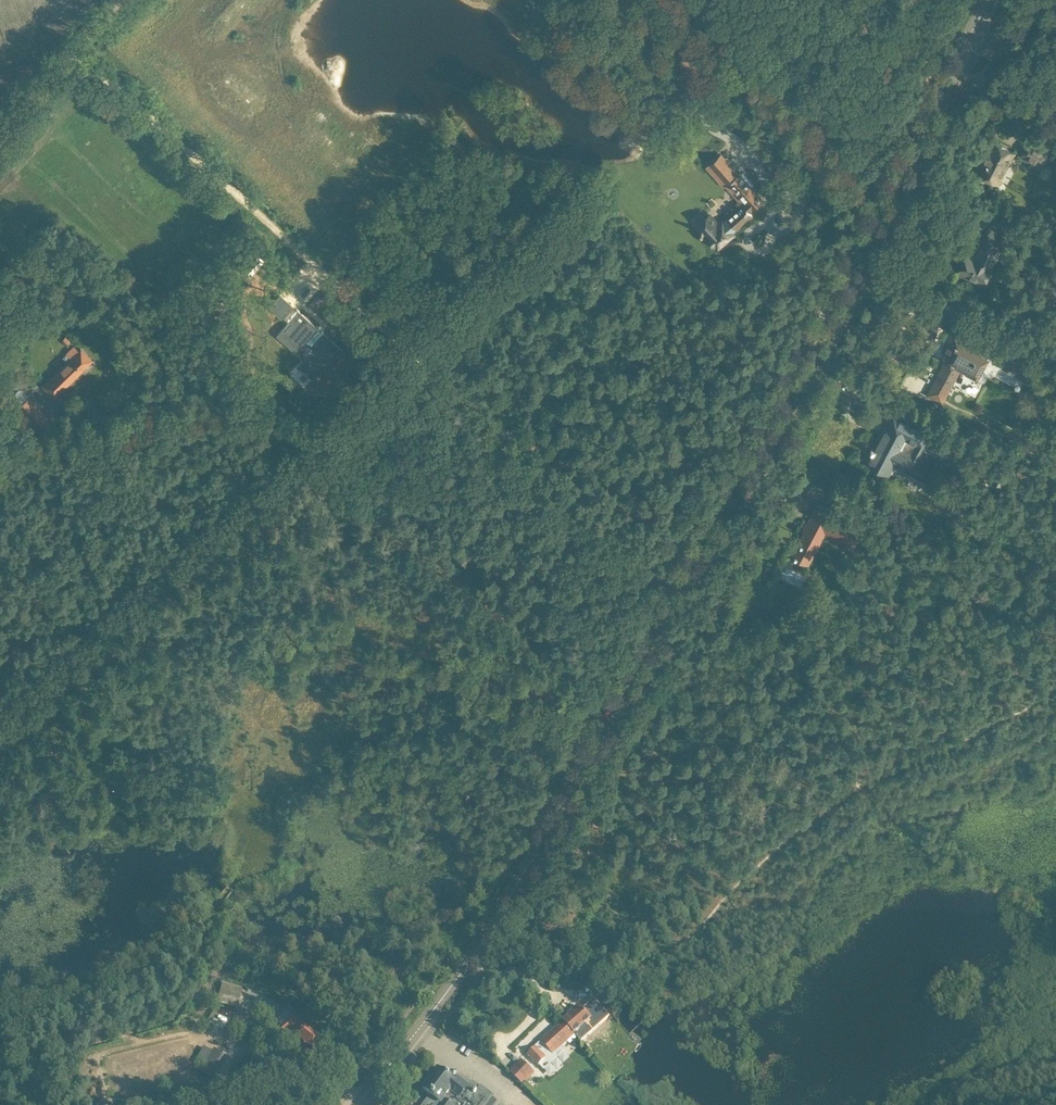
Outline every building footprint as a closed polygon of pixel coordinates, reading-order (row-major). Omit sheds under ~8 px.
[(1055,152),(1055,124),(1048,139),(1051,140),(1047,147),(1055,152)] [(978,173),(988,178),(997,183),(1013,153),(994,142),(978,173)] [(1022,154),(1042,164),(1048,153),(1028,143),(1022,154)] [(738,179),(733,173),(723,182),(728,187),(738,179)] [(753,192),(753,201),(761,201),(761,192),(753,192)] [(1020,224),(997,211),(991,222),(1014,234),(1020,224)] [(710,215),(702,222),(700,224),(701,226),(698,228),(703,234),(705,232),(707,234),(706,235),(708,236),(715,245),(716,244),(718,247),(733,233),(721,219),(717,222),(710,215)] [(957,274),(964,278),(965,275),(985,285),(993,269),(991,268),(1001,250),(996,248),(1003,235),(988,228),(978,246),(978,247),(978,248),(974,256),(968,253),(957,274)] [(240,254),(238,256),(246,263),(261,247),(253,240),(244,250),(243,250),(240,254)] [(280,294),(269,306),(281,317),(292,305),(292,306),(293,305),(280,293),(279,294),(280,294)] [(290,323),(283,331),(301,347),(307,341),(316,349),(313,352),(312,352),(310,354),(311,355),(308,358),(307,357),(300,365),(312,376),(325,361),(323,360),(336,345),(340,348),(340,347),(297,308),(296,309),(297,310),(287,320),(290,323)] [(933,386),(943,392),(947,394),(961,367),(969,371),(970,369),(979,374),(986,359),(963,347),(967,338),(954,331),(943,350),(950,354),(933,386)] [(65,335),(60,339),(66,345),(70,341),(65,335)] [(1022,353),(1035,359),(1040,350),(1027,343),(1022,353)] [(42,385),(47,389),(54,397),(92,360),(80,348),(78,349),(74,345),(66,352),(70,357),(42,385)] [(11,398),(10,399),(36,429),(48,419),(16,382),(5,391),(11,398)] [(871,464),(880,469),(889,474),(897,459),(914,467),(931,433),(896,415),(883,439),(880,437),(874,448),(872,447),(870,451),(876,454),(871,464)] [(990,476),(1001,482),(1007,470),(996,464),(990,476)] [(794,557),(797,559),(803,562),(816,538),(819,540),(825,530),(852,545),(861,530),(838,518),(839,515),(819,504),(812,516),(808,514),(808,515),(813,518),(811,521),(810,521),(809,522),(808,522),(808,523),(807,523),(807,524),(803,529),(805,530),(794,552),(797,553),(794,557)] [(810,597),(816,605),(824,600),(818,591),(810,597)] [(242,990),(222,984),(217,1001),(237,1007),(242,990)] [(575,1012),(563,1022),(573,1033),(582,1043),(589,1037),(587,1035),(598,1026),(591,1018),(587,1014),(580,1006),(574,1011),(575,1012)] [(530,1012),(525,1019),(530,1022),(534,1015),(530,1012)] [(320,1037),(293,1015),(282,1029),(301,1044),(300,1045),(301,1046),(310,1053),(315,1046),(314,1045),(320,1037)] [(528,1054),(536,1062),(538,1064),(545,1058),(550,1063),(556,1058),(551,1053),(573,1033),(563,1022),(535,1047),(528,1054)] [(213,1071),(223,1054),(214,1049),(201,1071),(212,1078),(216,1072),(213,1071)] [(520,1059),(508,1072),(523,1086),(535,1074),(520,1059)] [(604,1065),(608,1070),(615,1063),(610,1059),(604,1065)] [(492,1097),(479,1086),(477,1088),(461,1076),(458,1079),(457,1078),(453,1082),(437,1069),(422,1088),(430,1095),(422,1104),(486,1104),(492,1097)]
